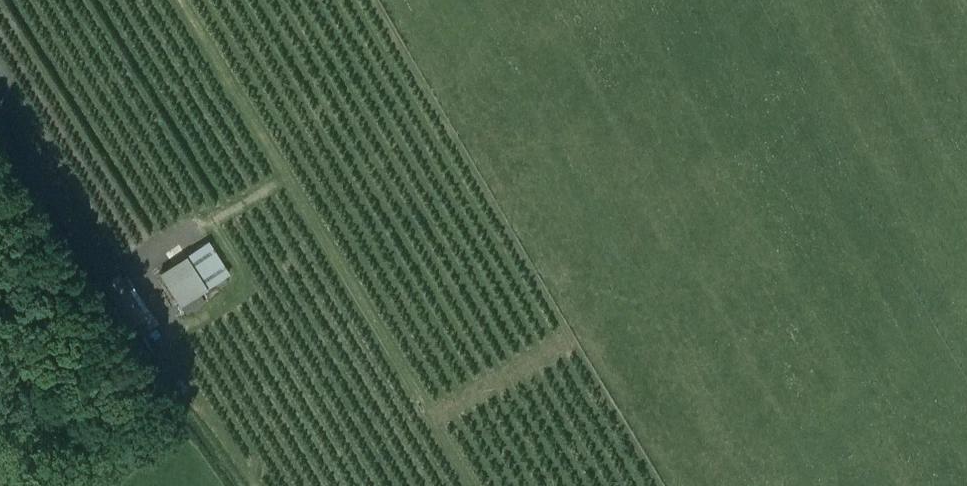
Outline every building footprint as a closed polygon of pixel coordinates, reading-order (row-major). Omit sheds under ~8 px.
[(207,241),(188,253),(207,285),(226,273),(207,241)] [(207,285),(188,253),(161,271),(181,303),(207,285)] [(129,274),(108,286),(136,334),(157,322),(129,274)]
